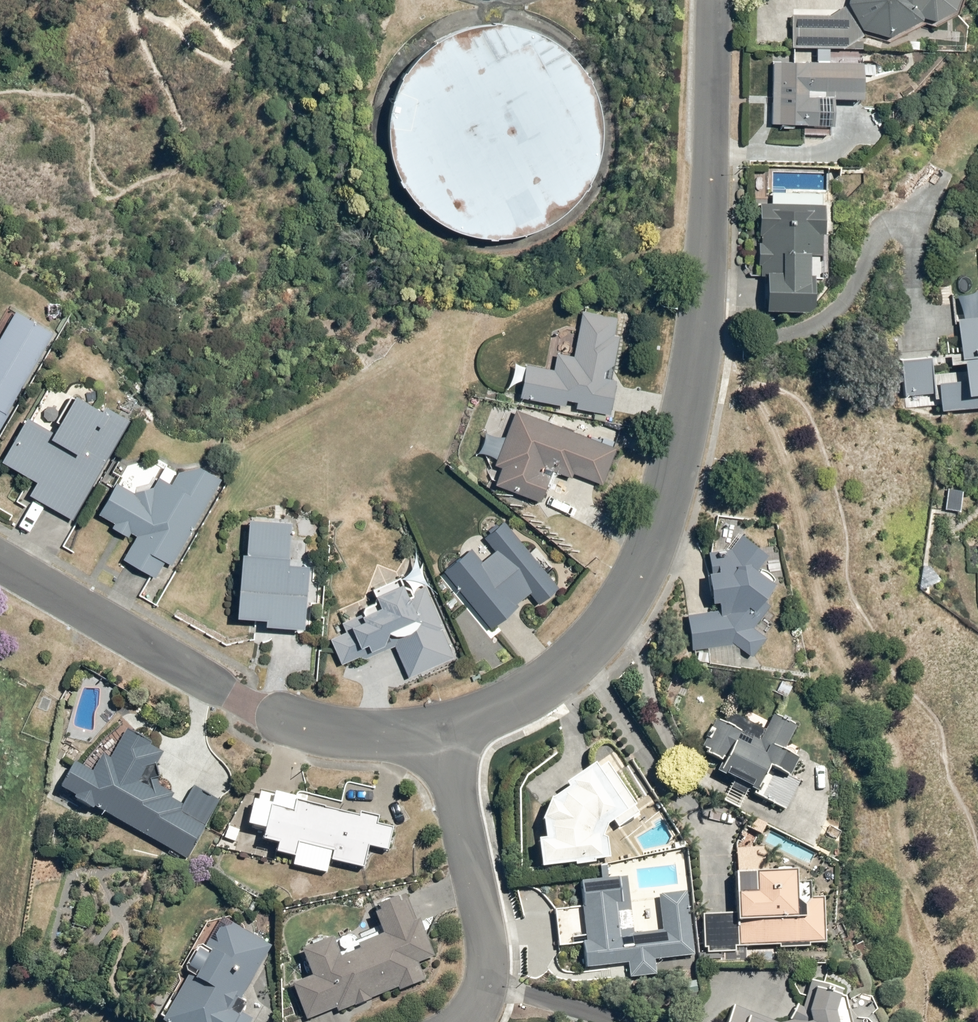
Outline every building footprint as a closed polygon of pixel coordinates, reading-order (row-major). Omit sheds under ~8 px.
[(791,15),(791,48),(859,50),(860,33),(887,41),(920,21),(934,24),(950,14),(955,0),(848,0),(846,6),(829,16),(791,15)] [(538,230),(561,217),(573,206),(586,188),(596,169),(601,144),(602,118),(596,93),(583,71),(567,54),(550,39),(526,29),(514,26),(500,25),(488,25),(478,26),(468,29),(452,33),(430,46),(413,63),(400,82),(390,109),(388,134),(390,155),(399,180),(413,202),(428,215),(448,228),(481,238),(510,239),(526,235),(538,230)] [(861,65),(771,62),(770,124),(831,127),(831,100),(861,101),(861,65)] [(820,280),(824,206),(760,203),(756,276),(764,276),(763,312),(809,314),(809,280),(820,280)] [(16,311),(0,339),(0,429),(54,333),(16,311)] [(614,335),(617,319),(584,311),(574,359),(558,356),(555,372),(527,367),(520,399),(612,415),(618,381),(606,379),(607,371),(615,366),(620,336),(614,335)] [(954,318),(958,372),(935,375),(938,412),(977,409),(977,317),(954,318)] [(129,424),(77,397),(55,435),(27,420),(3,463),(39,484),(30,498),(73,522),(129,424)] [(503,470),(496,485),(542,502),(554,472),(572,479),(574,474),(603,485),(620,449),(516,410),(495,466),(503,470)] [(173,566),(222,478),(200,468),(179,473),(172,486),(159,479),(154,488),(134,495),(118,484),(99,517),(138,537),(125,562),(156,579),(166,563),(173,566)] [(292,524),(250,520),(248,555),(244,555),(238,619),(267,621),(267,628),(307,630),(310,566),(289,566),(292,524)] [(560,587),(505,521),(485,539),(496,552),(482,562),(473,550),(445,572),(490,631),(530,596),(540,606),(560,587)] [(718,610),(689,613),(694,650),(734,642),(752,656),(767,637),(755,627),(771,605),(763,599),(778,580),(760,569),(771,554),(746,534),(734,548),(710,550),(718,610)] [(386,638),(394,641),(409,678),(455,659),(426,586),(408,595),(404,586),(377,597),(382,608),(365,618),(363,614),(343,623),(346,632),(331,639),(342,666),(383,647),(386,638)] [(760,740),(717,718),(701,751),(723,761),(717,774),(786,810),(800,781),(790,776),(799,758),(786,750),(798,726),(774,712),(760,740)] [(75,764),(61,789),(187,861),(219,801),(193,787),(184,806),(172,799),(163,779),(158,766),(164,754),(127,733),(112,760),(105,755),(93,775),(75,764)] [(539,840),(542,867),(612,857),(608,837),(604,836),(610,825),(639,805),(609,762),(553,798),(544,819),(546,837),(539,840)] [(274,796),(259,856),(331,873),(333,869),(388,881),(399,825),(274,796)] [(798,882),(797,870),(738,874),(739,912),(706,915),(707,947),(826,942),(825,896),(812,897),(811,882),(798,882)] [(628,875),(582,879),(588,940),(584,940),(586,967),(629,962),(632,977),(657,975),(656,960),(697,955),(687,891),(660,896),(665,929),(634,932),(628,875)] [(293,986),(307,1021),(334,1011),(338,1016),(424,982),(417,966),(428,962),(402,896),(375,911),(386,940),(341,959),(332,941),(304,953),(312,978),(293,986)] [(271,946),(223,920),(206,948),(197,949),(185,970),(189,979),(162,1021),(251,1021),(253,1019),(235,1010),(271,946)] [(845,990),(811,980),(801,1017),(785,1021),(852,1021),(845,990)] [(736,1006),(729,1021),(779,1021),(736,1006)]
